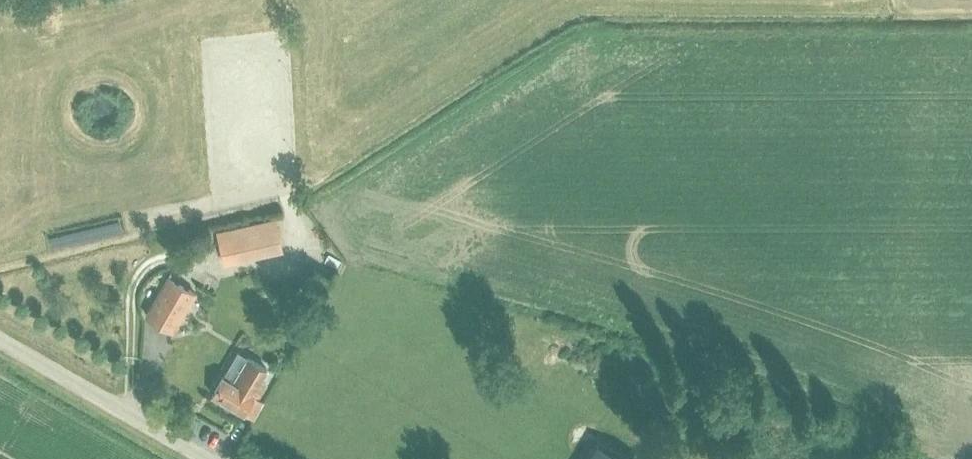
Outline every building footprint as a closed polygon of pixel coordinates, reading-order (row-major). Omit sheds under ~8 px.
[(223,236),(228,260),(285,248),(280,224),(223,236)] [(147,314),(175,331),(196,293),(169,277),(147,314)] [(213,397),(245,415),(254,420),(264,402),(259,400),(267,386),(260,382),(267,370),(251,361),(238,385),(224,377),(213,397)] [(598,441),(588,458),(629,458),(598,441)]
